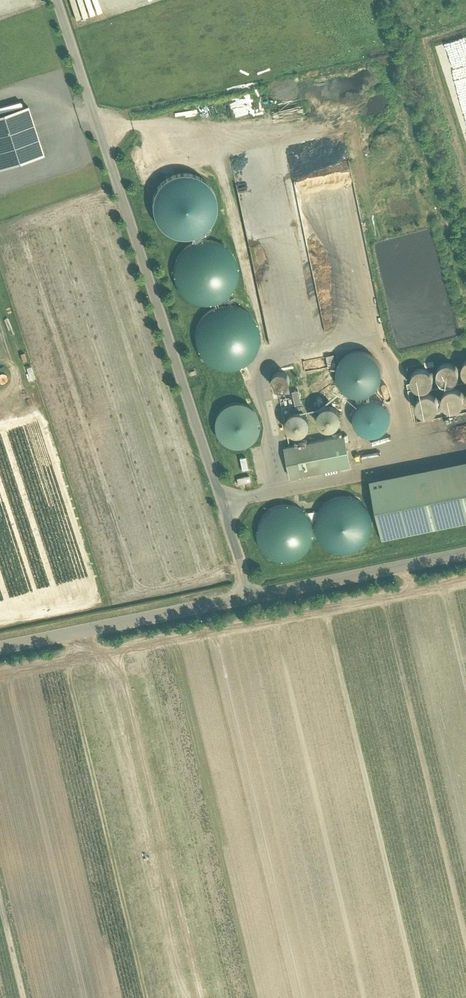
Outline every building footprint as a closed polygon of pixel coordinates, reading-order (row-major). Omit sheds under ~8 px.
[(26,103),(0,112),(0,167),(42,153),(26,103)] [(204,173),(193,170),(182,171),(173,175),(165,182),(159,191),(157,201),(158,212),(162,221),(169,229),(179,234),(189,236),(200,235),(210,230),(218,221),(222,211),(223,200),(220,189),(213,180),(204,173)] [(306,228),(360,220),(354,179),(347,180),(350,198),(338,200),(339,206),(321,208),(317,185),(300,188),(306,228)] [(233,251),(224,243),(212,239),(199,240),(188,245),(180,255),(176,267),(177,279),(182,290),(192,298),(203,302),(216,302),(227,296),(235,287),(239,275),(239,262),(233,251)] [(231,305),(227,296),(216,302),(218,306),(231,305)] [(252,317),(243,309),(231,305),(218,306),(207,311),(199,321),(195,332),(196,345),(201,356),(211,364),(223,368),(235,367),(246,362),(255,352),(259,341),(258,328),(252,317)] [(380,392),(376,348),(335,352),(339,396),(380,392)] [(439,366),(442,382),(455,380),(452,363),(439,366)] [(414,374),(414,391),(418,391),(418,389),(429,389),(428,373),(414,374)] [(302,388),(292,390),(296,409),(305,407),(302,388)] [(388,404),(383,399),(376,396),(368,396),(361,398),(356,404),(353,411),(353,418),(355,425),(361,431),(368,434),(375,434),(382,431),(388,426),(391,419),(391,411),(388,404)] [(214,443),(254,444),(255,405),(215,404),(214,443)] [(316,408),(319,428),(338,426),(334,405),(316,408)] [(304,411),(283,413),(284,433),(306,431),(304,411)] [(282,445),(289,476),(351,463),(344,431),(303,440),(302,437),(291,439),(292,443),(282,445)] [(246,456),(240,457),(241,469),(248,468),(246,456)] [(388,536),(465,519),(465,458),(375,478),(388,536)] [(249,475),(236,477),(237,483),(250,481),(249,475)] [(368,512),(364,505),(359,500),(352,497),(345,495),(337,496),(330,498),(324,502),(319,508),(318,511),(316,515),(315,523),(316,530),(319,537),(324,543),(330,547),(337,549),(345,550),(352,548),(359,545),(364,540),(368,533),(370,526),(370,519),(368,512)] [(307,516),(306,515),(301,510),(294,507),(286,505),(279,506),(271,509),(265,514),(261,520),(258,528),(258,535),(260,543),(264,550),(269,555),(276,558),(284,560),(292,559),(299,556),(305,552),(310,545),(312,538),(313,530),(311,523),(307,516)]
